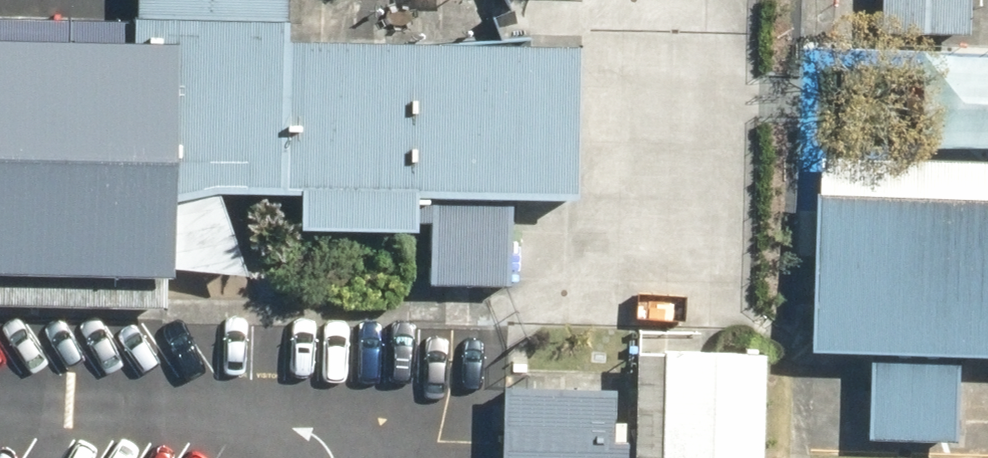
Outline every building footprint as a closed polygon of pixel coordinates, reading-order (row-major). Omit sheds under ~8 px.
[(119,25),(121,49),(157,50),(153,212),(194,200),(204,200),(280,201),(279,239),(399,241),(399,231),(415,231),(414,293),(497,294),(499,206),(561,207),(565,50),(273,45),(274,0),(119,0),(119,25)] [(866,41),(901,42),(961,45),(962,0),(868,0),(866,41)] [(121,49),(119,25),(0,23),(0,46),(121,49)] [(121,49),(0,46),(0,285),(151,288),(151,275),(153,212),(157,50),(121,49)] [(908,57),(908,157),(987,157),(987,58),(908,57)] [(194,200),(153,212),(151,275),(231,283),(204,200),(194,200)] [(823,200),(818,361),(858,362),(855,443),(943,445),(945,363),(987,365),(987,205),(823,200)] [(648,359),(636,358),(633,358),(621,358),(621,374),(619,448),(619,457),(646,457),(648,359)] [(648,359),(646,457),(745,457),(748,361),(731,360),(648,359)] [(487,391),(486,457),(619,457),(619,448),(601,447),(602,396),(505,391),(487,391)]
